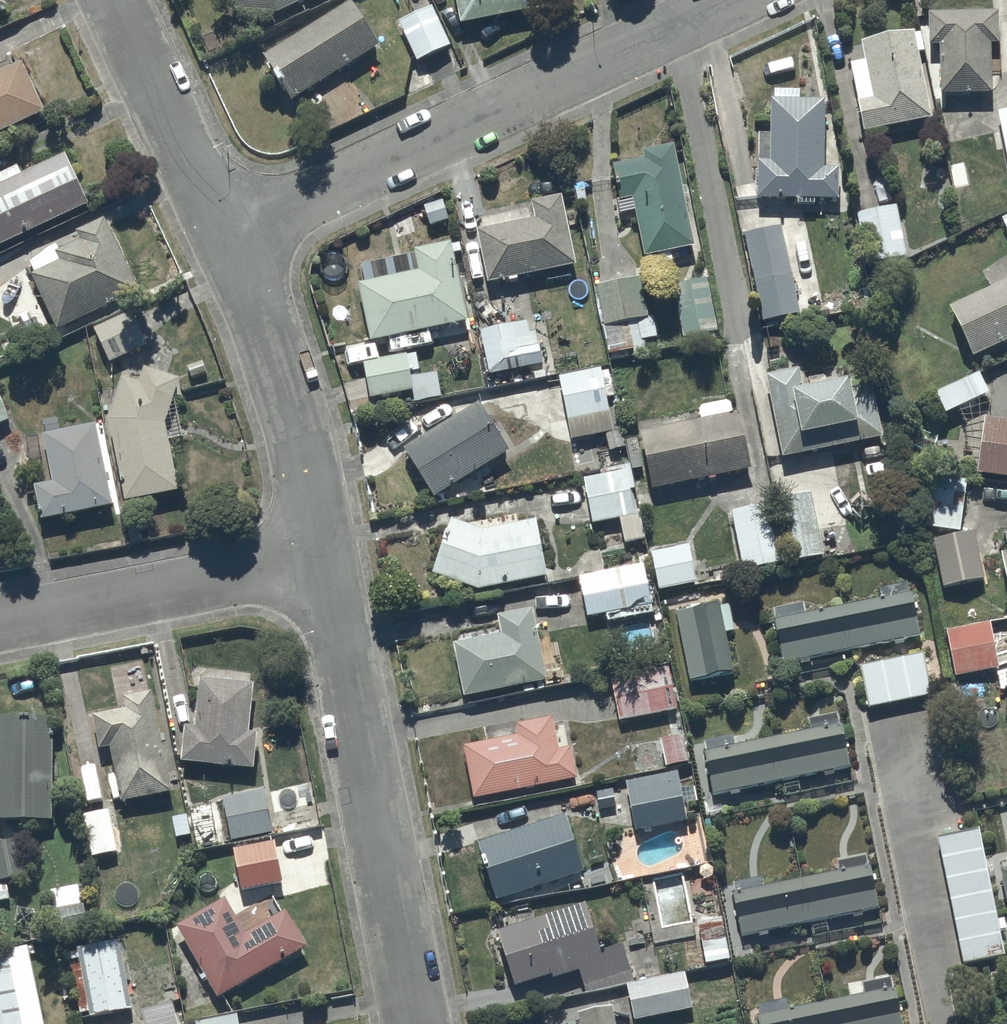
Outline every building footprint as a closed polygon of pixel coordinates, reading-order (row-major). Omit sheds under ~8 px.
[(10,10),(5,0),(0,0),(0,15),(10,10)] [(228,14),(276,17),(313,0),(230,0),(228,14)] [(461,29),(532,15),(529,0),(455,0),(461,29)] [(262,59),(291,105),(379,50),(350,4),(262,59)] [(398,24),(417,65),(451,49),(432,8),(398,24)] [(928,16),(928,50),(939,50),(939,97),(991,98),(992,48),(999,48),(999,17),(928,16)] [(850,68),(864,135),(932,121),(918,54),(924,53),(920,35),(915,36),(914,34),(860,45),(864,65),(850,68)] [(46,115),(23,65),(0,76),(0,137),(46,115)] [(757,193),(757,204),(796,204),(796,207),(814,207),(814,203),(838,203),(838,172),(824,172),(824,104),(799,104),(799,92),(775,92),(775,104),(770,103),(769,137),(757,137),(757,173),(755,173),(755,193),(757,193)] [(1006,163),(1006,112),(997,114),(999,124),(994,125),(997,139),(1002,138),(1006,163)] [(634,215),(643,261),(694,251),(674,148),(642,154),(644,162),(612,169),(618,202),(617,203),(619,217),(634,215)] [(91,208),(67,157),(19,179),(15,172),(0,179),(0,250),(91,208)] [(477,235),(487,286),(575,269),(561,200),(530,206),(534,223),(477,235)] [(865,268),(906,261),(896,209),(856,216),(865,268)] [(33,278),(60,334),(141,295),(107,222),(77,236),(81,243),(60,253),(58,247),(31,265),(36,276),(33,278)] [(744,237),(762,325),(800,318),(782,229),(744,237)] [(357,289),(369,346),(466,326),(450,247),(413,255),(417,276),(357,289)] [(641,279),(595,288),(609,358),(631,353),(632,359),(647,356),(644,342),(657,340),(656,333),(659,333),(657,325),(655,326),(653,318),(649,319),(641,279)] [(672,288),(682,341),(684,340),(686,347),(712,342),(711,335),(718,334),(707,281),(672,288)] [(972,360),(1006,344),(1006,283),(948,311),(972,360)] [(94,332),(110,366),(150,347),(133,313),(94,332)] [(479,333),(488,378),(542,367),(534,323),(479,333)] [(362,364),(369,402),(414,394),(408,356),(362,364)] [(111,423),(126,507),(180,496),(164,426),(180,383),(146,371),(140,386),(126,381),(111,423)] [(558,379),(570,444),(605,437),(608,454),(627,450),(624,432),(620,432),(619,427),(622,427),(619,412),(616,412),(616,411),(608,413),(601,372),(558,379)] [(765,379),(782,463),(884,442),(873,388),(851,392),(849,383),(803,393),(799,372),(765,379)] [(935,395),(945,417),(988,398),(978,376),(935,395)] [(10,423),(0,399),(0,428),(10,423)] [(640,436),(652,493),(751,472),(739,416),(732,417),(730,404),(698,411),(701,423),(640,436)] [(401,453),(433,502),(509,455),(479,406),(401,453)] [(976,477),(1006,482),(1006,423),(985,419),(976,477)] [(35,489),(42,525),(115,511),(98,428),(45,438),(54,485),(35,489)] [(583,482),(592,527),(620,521),(625,546),(644,543),(629,467),(599,473),(600,478),(583,482)] [(916,528),(959,534),(966,487),(923,481),(916,528)] [(811,496),(776,504),(790,566),(824,558),(811,496)] [(785,567),(771,506),(730,515),(743,576),(785,567)] [(548,581),(536,523),(519,526),(516,513),(457,525),(451,522),(448,532),(452,534),(429,577),(478,594),(548,581)] [(984,583),(974,533),(932,541),(941,592),(984,583)] [(698,587),(690,548),(649,555),(657,595),(698,587)] [(655,617),(644,569),(582,582),(588,611),(609,607),(613,626),(655,617)] [(921,640),(911,595),(908,595),(906,584),(878,590),(880,601),(821,612),(819,599),(797,604),(799,615),(773,620),(783,668),(921,640)] [(719,604),(675,612),(689,684),(732,676),(725,637),(734,635),(728,606),(720,608),(719,604)] [(547,685),(533,613),(497,620),(500,637),(494,638),(492,628),(456,636),(458,645),(453,646),(464,702),(547,685)] [(999,671),(990,623),(944,632),(954,680),(999,671)] [(933,698),(924,653),(858,667),(867,712),(933,698)] [(676,713),(668,669),(611,680),(619,724),(676,713)] [(984,680),(963,683),(971,731),(991,728),(984,680)] [(173,783),(153,681),(125,687),(127,700),(123,700),(125,711),(93,718),(100,754),(111,752),(122,807),(133,805),(131,792),(173,783)] [(255,774),(258,735),(251,735),(254,686),(199,681),(196,717),(184,716),(182,752),(192,753),(191,768),(255,774)] [(56,720),(0,719),(0,824),(54,825),(56,720)] [(559,752),(553,720),(515,727),(517,738),(462,749),(473,804),(577,784),(570,750),(559,752)] [(851,772),(842,725),(733,746),(730,730),(705,735),(709,752),(703,753),(712,799),(851,772)] [(688,766),(682,737),(659,741),(664,770),(688,766)] [(677,774),(625,783),(633,834),(687,825),(684,808),(697,805),(694,786),(680,788),(677,774)] [(273,836),(265,792),(222,800),(230,844),(273,836)] [(107,813),(105,801),(84,806),(87,818),(84,819),(94,860),(118,855),(109,813),(107,813)] [(583,879),(566,818),(477,846),(495,906),(583,879)] [(997,921),(980,830),(937,838),(962,967),(1006,959),(1001,933),(1006,932),(1004,920),(997,921)] [(283,890),(273,839),(226,848),(232,877),(229,877),(233,899),(283,890)] [(0,846),(0,904),(11,902),(8,885),(34,879),(25,840),(0,846)] [(879,913),(871,866),(865,867),(862,852),(839,856),(841,871),(781,882),(779,870),(730,879),(740,937),(879,913)] [(307,953),(286,914),(245,937),(225,901),(202,914),(197,905),(176,917),(199,959),(196,961),(202,971),(197,973),(203,985),(207,982),(218,1002),(307,953)] [(632,982),(621,949),(600,956),(584,907),(497,935),(515,992),(549,981),(550,985),(577,976),(584,997),(632,982)] [(730,963),(721,920),(697,925),(705,968),(730,963)] [(134,1013),(121,944),(70,953),(82,1022),(134,1013)] [(9,952),(0,954),(0,1023),(44,1023),(39,1000),(19,1004),(9,952)] [(625,988),(633,1023),(637,1023),(694,1012),(686,974),(625,988)] [(892,974),(844,984),(847,1001),(788,1012),(786,1002),(757,1007),(760,1018),(757,1019),(758,1023),(902,1023),(892,974)] [(174,991),(141,999),(147,1023),(136,1023),(181,1023),(181,1020),(174,991)] [(612,1010),(577,1016),(579,1023),(615,1023),(612,1010)]
